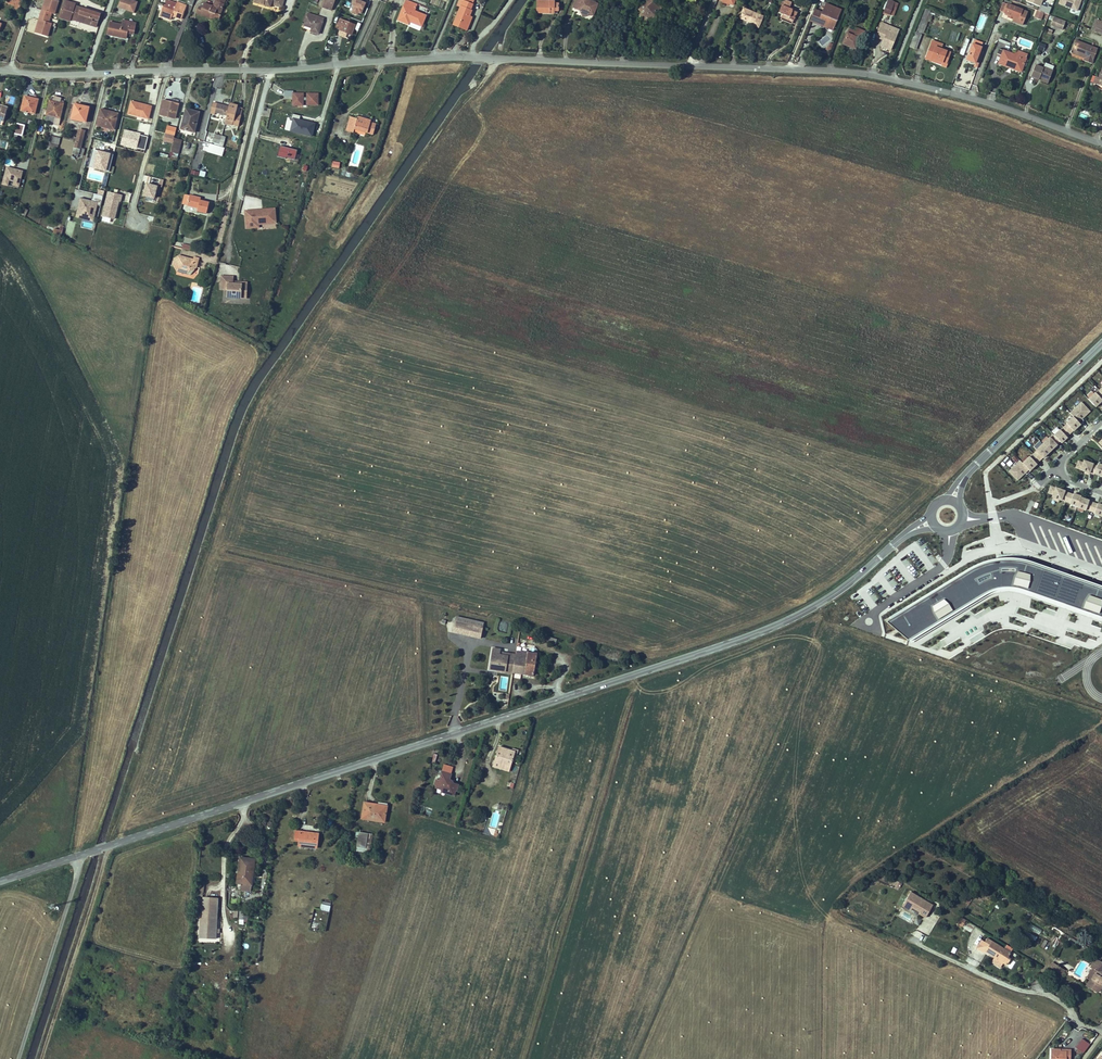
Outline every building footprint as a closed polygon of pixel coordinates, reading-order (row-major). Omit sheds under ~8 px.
[(16,3),(15,6),(14,9),(18,11),(22,0),(21,0),(17,0),(16,3)] [(55,0),(47,0),(44,11),(42,10),(39,20),(41,20),(37,33),(48,36),(52,23),(48,22),(50,18),(51,13),(55,14),(59,1),(55,0)] [(129,10),(132,1),(131,0),(121,0),(119,6),(126,8),(126,9),(129,10)] [(174,10),(177,4),(168,0),(166,7),(174,10)] [(204,3),(202,7),(199,6),(197,13),(210,18),(209,19),(215,21),(215,20),(219,21),(221,15),(220,15),(224,4),(223,3),(225,0),(215,0),(215,1),(217,1),(214,7),(213,7),(210,6),(210,5),(204,3)] [(322,7),(331,10),(335,0),(325,0),(322,7)] [(349,12),(361,16),(367,0),(365,0),(353,0),(349,12)] [(417,4),(406,0),(398,20),(409,24),(410,21),(410,20),(411,21),(411,22),(421,26),(426,16),(414,11),(417,4)] [(472,5),(463,1),(461,0),(460,0),(457,5),(460,7),(453,25),(464,29),(469,16),(471,11),(470,10),(472,5)] [(573,8),(579,11),(580,12),(587,15),(587,14),(592,16),(598,4),(588,0),(576,0),(573,8)] [(637,8),(642,13),(640,15),(645,21),(646,22),(656,23),(661,18),(661,10),(658,7),(659,6),(654,0),(646,0),(637,8)] [(786,0),(784,0),(778,12),(782,14),(789,17),(789,18),(793,20),(797,12),(789,8),(791,2),(786,0)] [(889,0),(888,0),(883,12),(890,15),(894,2),(889,0)] [(1077,10),(1081,0),(1060,0),(1058,3),(1077,10)] [(64,1),(59,18),(70,21),(71,19),(72,17),(80,20),(80,22),(91,25),(93,21),(98,23),(101,14),(75,6),(76,4),(64,1)] [(554,1),(537,1),(537,13),(550,13),(550,10),(554,10),(558,11),(558,3),(554,3),(554,1)] [(166,7),(163,6),(160,16),(171,20),(172,16),(181,19),(186,5),(177,2),(177,4),(174,10),(166,7)] [(898,3),(894,2),(890,15),(893,16),(898,3)] [(1003,2),(1000,11),(1009,14),(1014,16),(1018,18),(1017,23),(1022,25),(1027,12),(1003,2)] [(819,19),(817,24),(833,30),(841,10),(825,4),(822,12),(814,9),(812,16),(819,19)] [(763,16),(743,8),(739,18),(750,22),(749,24),(758,27),(763,16)] [(1041,20),(1044,12),(1037,10),(1034,17),(1041,20)] [(308,13),(307,16),(323,22),(324,18),(308,13)] [(789,17),(782,14),(780,19),(792,24),(793,20),(789,18),(789,17)] [(307,16),(304,24),(312,27),(311,28),(310,31),(319,34),(323,22),(307,16)] [(472,17),(469,16),(464,29),(467,30),(472,17)] [(1065,22),(1053,17),(1050,25),(1062,29),(1065,22)] [(340,19),(336,28),(340,29),(340,30),(351,35),(355,25),(340,19)] [(122,25),(110,22),(107,34),(126,38),(127,33),(134,34),(136,23),(123,20),(122,25)] [(892,27),(882,23),(881,24),(890,27),(888,31),(890,31),(892,27)] [(898,30),(892,27),(890,31),(888,31),(890,27),(881,24),(877,35),(884,38),(884,40),(882,45),(891,48),(898,30)] [(853,36),(847,34),(843,43),(855,48),(857,44),(859,45),(865,32),(857,28),(855,32),(853,36)] [(921,34),(916,31),(910,45),(916,48),(921,34)] [(1092,64),(1097,49),(1075,40),(1071,51),(1086,56),(1085,58),(1084,61),(1092,64)] [(940,44),(932,41),(926,56),(942,62),(941,64),(940,66),(946,68),(949,58),(948,57),(950,53),(940,49),(938,48),(940,44)] [(978,65),(983,52),(980,50),(981,47),(973,44),(967,60),(975,63),(975,64),(978,65)] [(1027,55),(1016,50),(1015,55),(999,49),(996,55),(1001,57),(998,63),(1009,67),(1009,65),(1022,70),(1027,55)] [(942,62),(926,56),(925,59),(941,64),(942,62)] [(1039,66),(1035,65),(1031,76),(1039,80),(1040,78),(1048,81),(1053,70),(1044,67),(1043,68),(1041,67),(1042,66),(1039,65),(1039,66)] [(293,91),(285,91),(285,97),(294,97),(294,100),(293,100),(292,106),(298,106),(298,103),(303,103),(303,100),(307,100),(307,105),(318,105),(318,94),(307,93),(307,98),(303,98),(303,93),(293,93),(293,91)] [(38,100),(25,96),(21,110),(25,112),(25,114),(27,115),(28,112),(32,113),(34,105),(37,105),(38,100)] [(47,115),(60,118),(64,101),(60,101),(60,103),(53,101),(54,99),(51,98),(47,115)] [(175,119),(178,104),(162,100),(159,115),(175,119)] [(131,102),(128,114),(148,119),(151,107),(131,102)] [(229,107),(213,103),(210,113),(215,114),(215,112),(227,115),(225,123),(232,125),(233,124),(238,126),(241,116),(235,115),(237,105),(230,104),(229,107)] [(89,107),(75,104),(72,119),(86,122),(89,107)] [(101,109),(97,125),(106,128),(107,126),(115,128),(118,114),(101,109)] [(199,112),(186,109),(183,119),(185,119),(182,129),(194,132),(199,112)] [(289,131),(313,137),(316,122),(300,119),(301,115),(293,114),(289,131)] [(357,119),(350,117),(346,131),(353,133),(354,129),(373,134),(376,124),(370,123),(371,121),(358,117),(357,119)] [(25,125),(18,124),(15,134),(22,136),(25,125)] [(177,129),(167,126),(166,133),(175,136),(177,129)] [(83,155),(85,149),(80,148),(84,131),(79,129),(73,154),(77,155),(76,157),(78,157),(78,154),(83,155)] [(145,150),(148,137),(140,135),(137,148),(145,150)] [(52,136),(50,143),(59,145),(60,138),(52,136)] [(226,137),(222,136),(221,140),(214,138),(213,142),(220,144),(219,146),(223,147),(226,137)] [(164,150),(171,152),(174,138),(167,137),(164,150)] [(182,140),(174,138),(171,152),(179,154),(182,140)] [(207,151),(222,156),(225,148),(209,143),(207,151)] [(297,150),(280,146),(277,157),(286,159),(286,158),(295,160),(297,150)] [(96,164),(110,168),(114,153),(93,147),(91,158),(97,160),(96,164)] [(200,169),(203,160),(196,158),(193,167),(200,169)] [(19,186),(23,171),(7,167),(2,184),(8,186),(9,180),(14,181),(13,185),(19,186)] [(146,197),(145,201),(153,203),(158,185),(146,182),(143,196),(146,197)] [(123,196),(108,193),(102,219),(116,222),(121,202),(122,202),(123,196)] [(91,202),(80,199),(76,218),(83,220),(84,216),(92,218),(94,208),(95,209),(96,207),(97,207),(100,208),(103,197),(93,194),(91,202)] [(198,198),(189,195),(187,205),(198,208),(197,211),(206,213),(209,203),(200,201),(198,200),(198,198)] [(93,222),(97,207),(96,207),(95,209),(94,208),(92,218),(84,216),(83,220),(93,222)] [(252,215),(245,215),(246,228),(258,227),(258,224),(276,222),(275,209),(262,210),(262,211),(260,211),(260,210),(252,210),(252,215)] [(61,237),(63,229),(60,228),(59,230),(55,228),(53,233),(61,237)] [(177,271),(186,274),(187,269),(194,270),(195,269),(197,267),(199,258),(194,257),(193,258),(193,259),(192,260),(188,259),(186,259),(185,256),(181,258),(179,255),(174,258),(172,264),(177,271)] [(233,276),(221,276),(220,287),(227,287),(227,290),(227,297),(246,298),(247,284),(233,283),(233,282),(233,276)] [(1088,399),(1095,407),(1101,401),(1101,387),(1096,393),(1095,393),(1088,399)] [(1009,471),(1017,480),(1025,473),(1027,475),(1030,471),(1037,464),(1036,464),(1043,457),(1043,458),(1057,445),(1057,444),(1060,441),(1062,443),(1067,437),(1073,431),(1080,424),(1078,422),(1090,411),(1081,402),(1070,413),(1073,416),(1066,423),(1067,424),(1060,430),(1054,435),(1053,435),(1050,438),(1049,437),(1036,450),(1037,451),(1030,457),(1029,456),(1022,463),(1020,460),(1009,471)] [(1083,463),(1078,461),(1076,468),(1080,469),(1080,470),(1089,473),(1090,473),(1094,474),(1094,473),(1101,476),(1101,465),(1098,464),(1097,466),(1093,464),(1084,460),(1083,463)] [(1048,493),(1053,495),(1052,497),(1061,500),(1070,503),(1069,503),(1077,506),(1077,507),(1085,510),(1086,509),(1094,513),(1101,517),(1101,505),(1098,504),(1097,504),(1089,501),(1089,500),(1080,497),(1081,496),(1073,493),(1073,494),(1064,491),(1065,491),(1055,487),(1055,488),(1050,486),(1048,493)] [(922,549),(924,556),(931,554),(928,547),(922,549)] [(932,553),(925,558),(931,566),(938,561),(932,553)] [(1016,559),(1014,565),(1016,565),(1014,570),(1030,575),(1024,591),(1043,597),(1041,601),(1069,610),(1068,612),(1101,623),(1101,585),(1016,559)] [(945,598),(928,605),(934,618),(950,612),(945,598)] [(454,632),(481,638),(483,627),(484,621),(458,615),(454,632)] [(483,627),(481,638),(504,643),(506,631),(483,627)] [(617,661),(620,652),(600,647),(598,657),(617,661)] [(501,656),(502,649),(493,648),(489,668),(532,677),(537,654),(526,653),(526,654),(525,660),(501,656)] [(509,651),(502,649),(501,656),(525,660),(526,654),(509,651)] [(518,749),(514,748),(513,750),(499,746),(493,766),(510,770),(514,758),(516,759),(518,749)] [(440,781),(436,779),(435,785),(437,785),(436,788),(446,791),(446,793),(455,796),(456,790),(457,791),(459,785),(449,782),(451,774),(443,772),(440,781)] [(366,801),(363,817),(385,821),(388,806),(377,805),(377,802),(366,801)] [(297,828),(295,838),(301,839),(300,844),(318,846),(319,837),(316,837),(317,831),(297,828)] [(358,843),(367,845),(370,831),(361,829),(358,843)] [(242,858),(239,882),(253,884),(254,870),(252,870),(254,859),(242,858)] [(898,890),(901,883),(895,880),(892,887),(898,890)] [(935,906),(914,894),(906,907),(914,912),(916,908),(924,913),(923,915),(928,918),(935,906)] [(204,896),(203,908),(216,910),(218,898),(204,896)] [(320,910),(330,911),(331,902),(321,901),(320,910)] [(216,910),(203,908),(202,911),(202,916),(214,917),(216,916),(216,910)] [(202,916),(202,911),(200,911),(199,915),(196,936),(213,938),(216,916),(214,917),(202,916)] [(249,916),(240,916),(240,924),(249,925),(249,916)] [(966,920),(962,917),(958,923),(962,926),(966,920)] [(1028,928),(1039,933),(1041,929),(1031,924),(1028,928)] [(966,941),(974,947),(985,933),(976,927),(966,941)] [(914,930),(912,936),(925,941),(927,935),(914,930)] [(1035,942),(1043,947),(1047,941),(1042,938),(1041,939),(1039,937),(1035,942)] [(982,940),(977,948),(985,953),(986,952),(1006,965),(1010,959),(1008,957),(1010,953),(987,938),(985,942),(982,940)] [(975,966),(977,961),(967,957),(965,961),(975,966)] [(1095,958),(1090,967),(1091,969),(1086,978),(1089,979),(1085,986),(1096,992),(1101,991),(1101,989),(1101,972),(1101,971),(1101,962),(1095,958)] [(1053,962),(1050,967),(1063,975),(1066,970),(1053,962)] [(1075,1048),(1083,1053),(1089,1044),(1081,1038),(1075,1048)] [(1050,1058),(1066,1058),(1067,1050),(1060,1049),(1060,1048),(1051,1048),(1050,1058)] [(1060,1048),(1060,1049),(1067,1050),(1066,1058),(1071,1058),(1071,1049),(1060,1048)]
